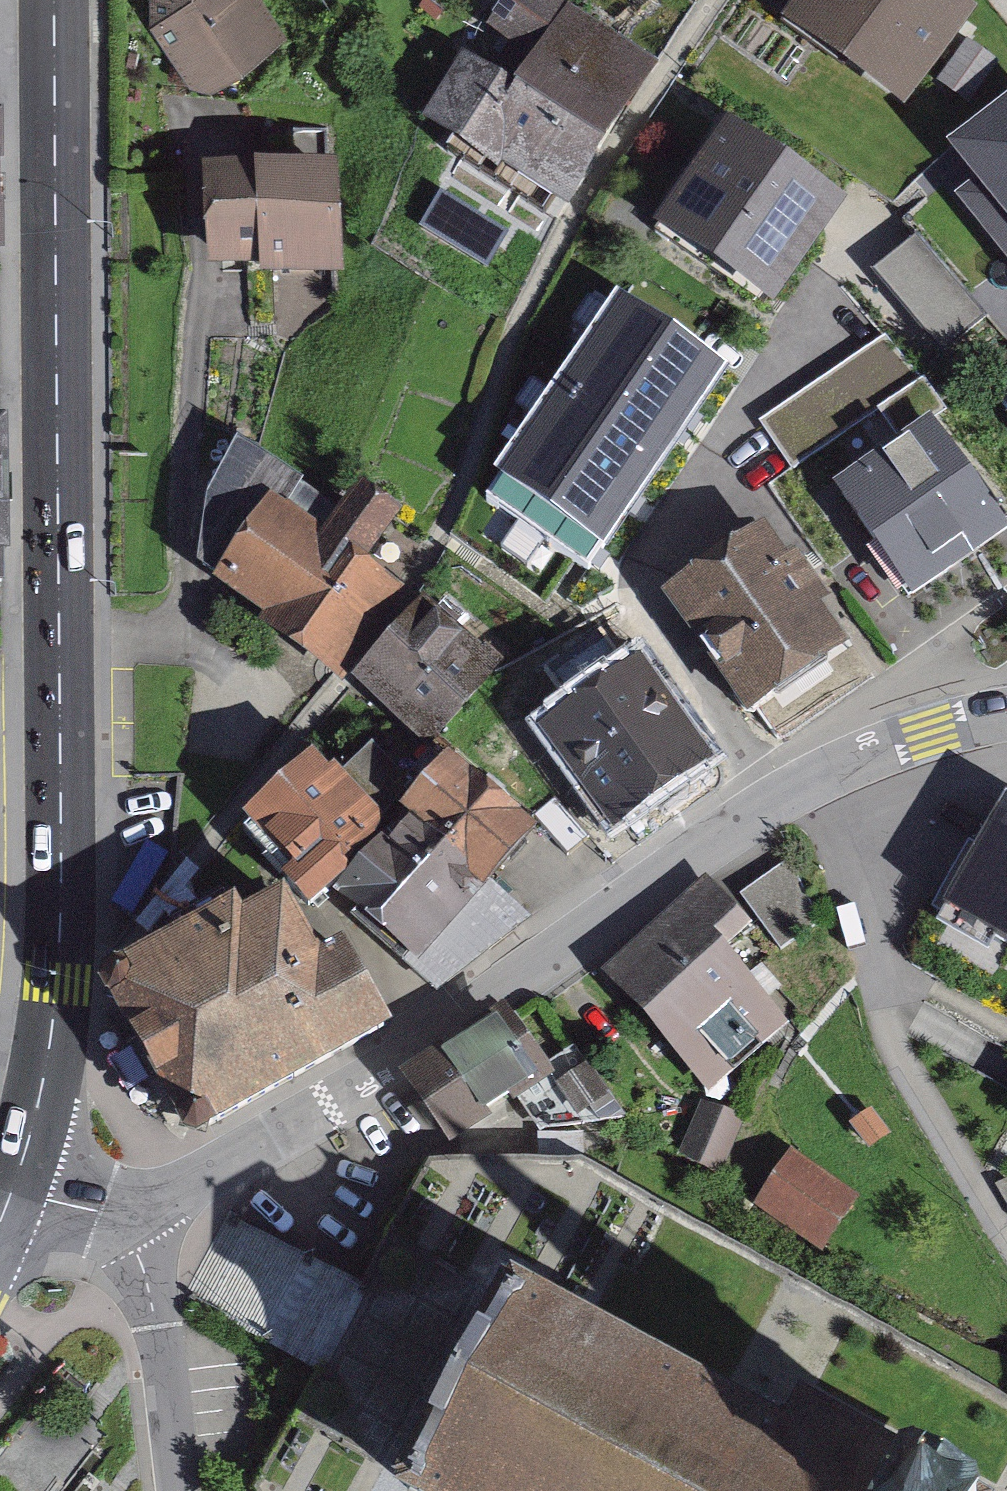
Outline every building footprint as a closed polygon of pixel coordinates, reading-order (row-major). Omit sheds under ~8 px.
[(216,64),(292,24),(280,0),(183,0),(216,64)] [(519,101),(598,150),(649,69),(539,0),(515,0),(495,32),(543,62),(519,101)] [(795,27),(900,98),(958,15),(936,0),(814,0),(795,27)] [(598,150),(519,101),(467,68),(432,125),(562,207),(598,150)] [(7,125),(0,126),(0,252),(9,252),(7,125)] [(969,158),(989,183),(963,204),(1006,260),(1006,128),(969,158)] [(830,214),(729,143),(665,234),(766,305),(830,214)] [(211,179),(216,267),(265,264),(266,274),(335,270),(329,172),(211,179)] [(875,283),(952,347),(987,306),(910,241),(875,283)] [(593,584),(739,366),(617,282),(471,499),(593,584)] [(928,437),(845,494),(914,593),(997,537),(928,437)] [(210,507),(199,573),(279,626),(272,637),(328,674),(385,588),(362,573),(397,520),(362,498),(344,525),(243,458),(210,507)] [(763,547),(677,606),(751,712),(837,652),(763,547)] [(424,614),(362,683),(423,737),(485,669),(424,614)] [(636,680),(552,736),(615,830),(699,773),(636,680)] [(349,761),(284,822),(393,937),(406,924),(439,959),(548,857),(468,773),(410,827),(349,761)] [(956,910),(1006,938),(1006,819),(956,910)] [(745,889),(779,950),(826,924),(792,863),(745,889)] [(751,930),(716,888),(607,980),(642,1022),(723,954),(751,930)] [(228,930),(107,997),(189,1144),(378,1039),(337,967),(315,980),(280,918),(236,943),(228,930)] [(723,954),(642,1022),(704,1094),(784,1026),(723,954)] [(514,1022),(406,1089),(444,1151),(522,1102),(540,1131),(614,1120),(574,1055),(545,1073),(514,1022)] [(793,1152),(761,1206),(830,1247),(862,1193),(793,1152)] [(417,1490),(917,1490),(801,1429),(787,1454),(509,1304),(471,1380),(442,1440),(417,1490)]
